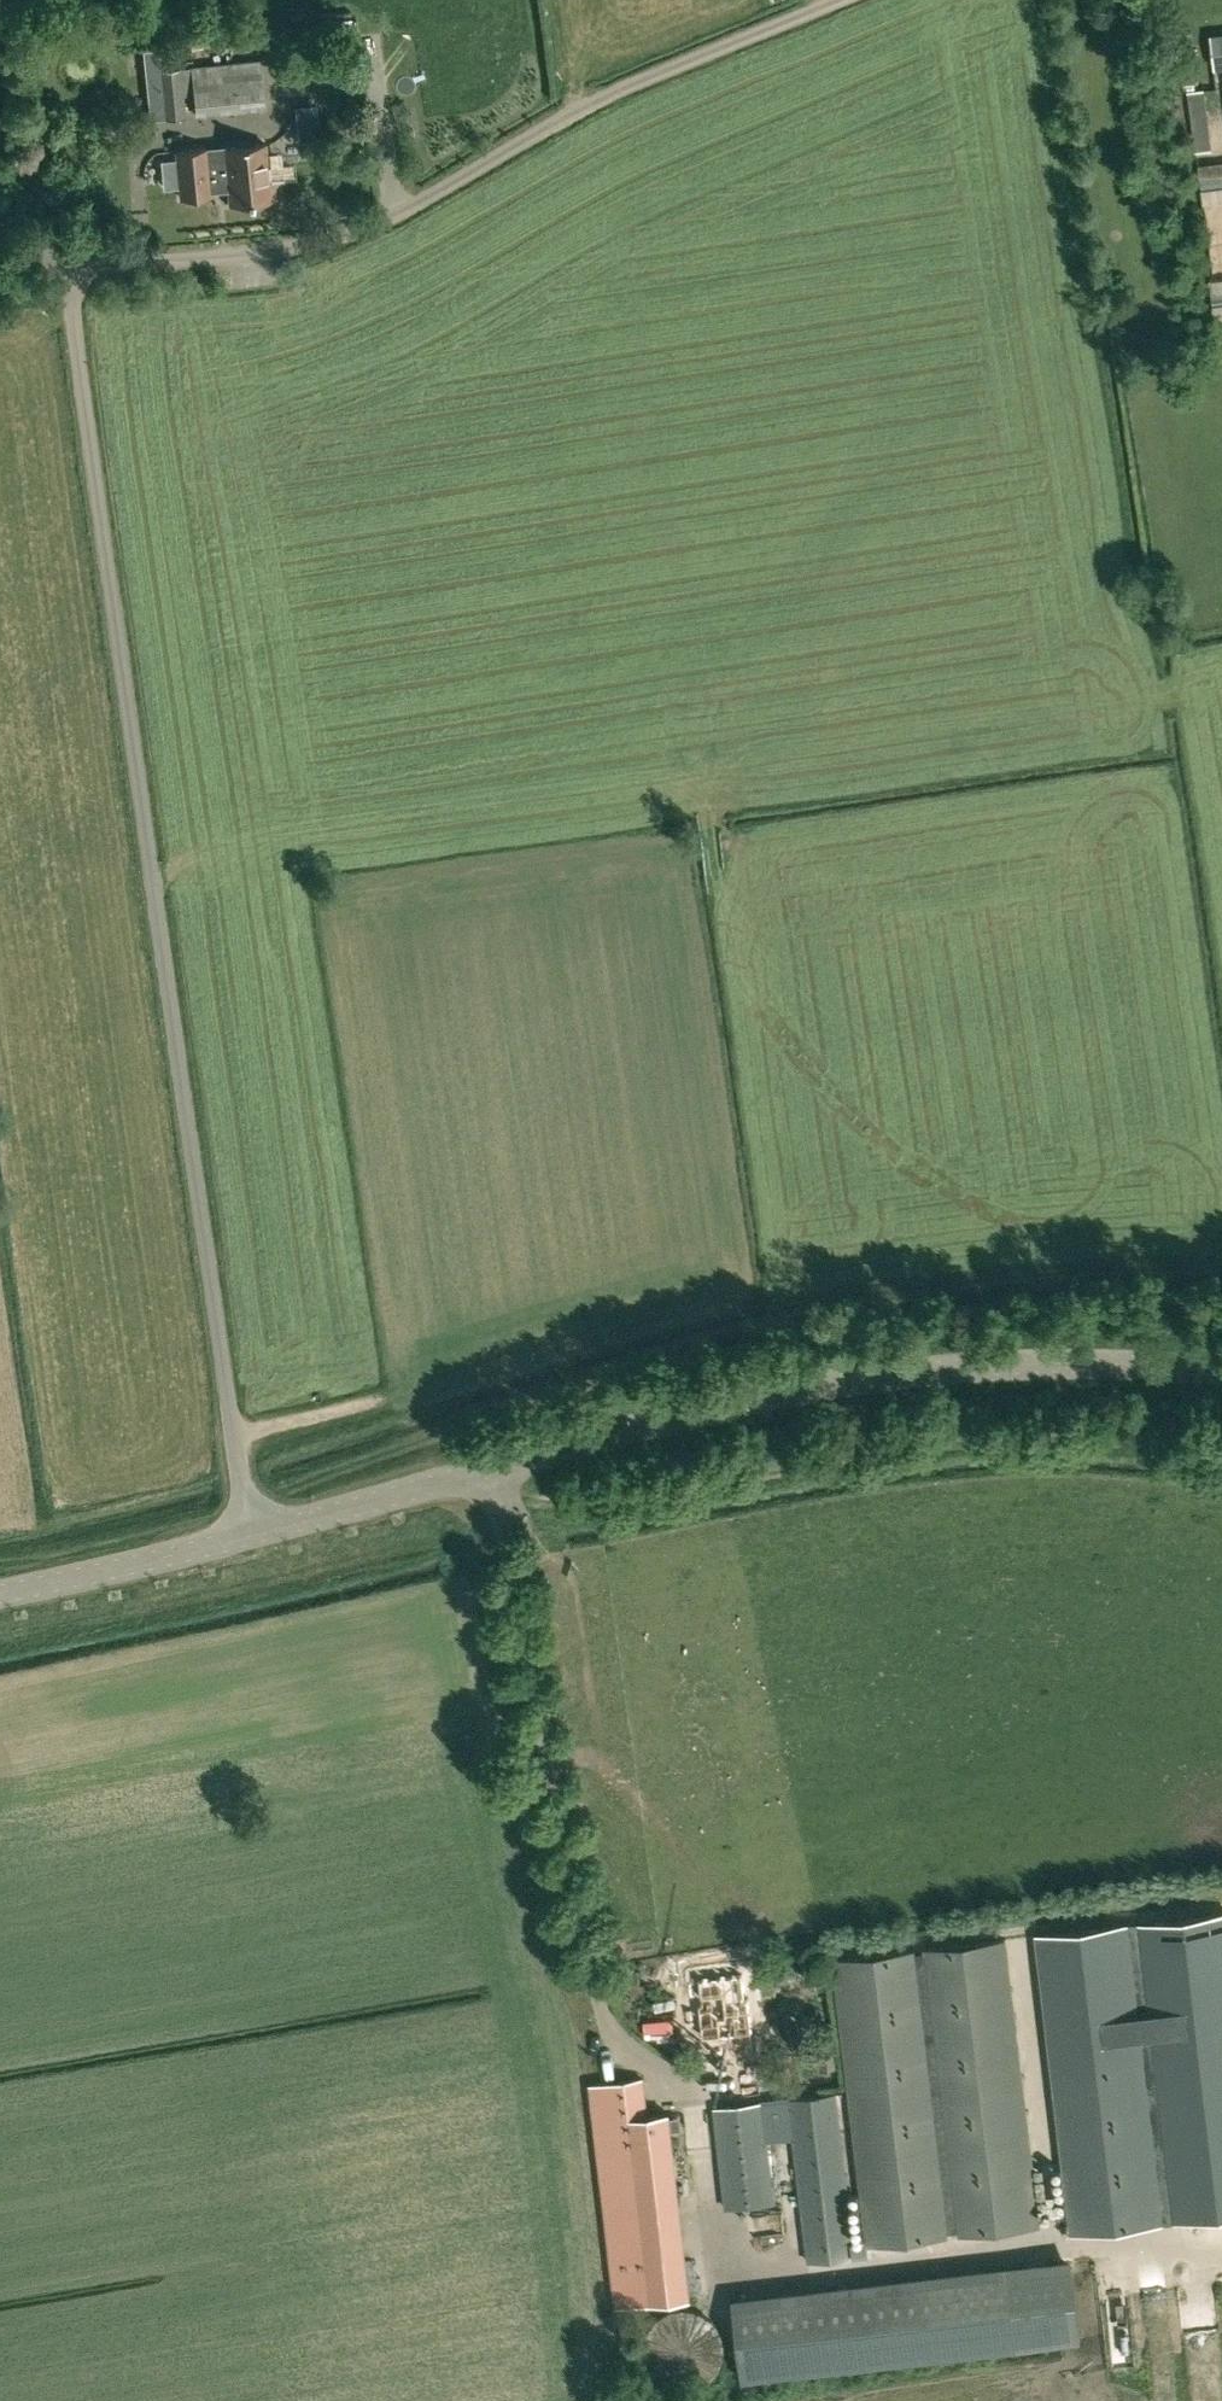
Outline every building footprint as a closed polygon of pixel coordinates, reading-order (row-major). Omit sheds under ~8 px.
[(1211,34),(1215,69),(1221,68),(1221,33),(1211,34)] [(164,69),(169,117),(186,116),(183,93),(194,92),(197,115),(264,108),(259,60),(164,69)] [(315,104),(293,106),(297,141),(319,139),(315,104)] [(231,204),(280,199),(276,164),(267,165),(264,142),(225,146),(225,148),(206,150),(205,147),(177,150),(181,198),(210,195),(210,191),(229,189),(231,204)] [(1221,201),(1221,162),(1199,165),(1204,203),(1221,201)] [(1038,1935),(1072,2231),(1221,2214),(1221,1914),(1038,1935)] [(869,2244),(1040,2225),(1007,1938),(836,1958),(869,2244)] [(708,2000),(714,2060),(758,2055),(750,1995),(708,2000)] [(642,2077),(590,2083),(617,2307),(691,2298),(670,2112),(648,2114),(642,2077)] [(836,2091),(788,2097),(788,2099),(793,2137),(807,2262),(856,2256),(836,2091)] [(762,2102),(766,2140),(793,2137),(788,2099),(762,2102)] [(762,2102),(715,2108),(726,2206),(773,2201),(766,2140),(762,2102)] [(1071,2258),(732,2301),(743,2385),(1082,2341),(1071,2258)] [(688,2309),(681,2309),(674,2310),(668,2313),(661,2316),(656,2321),(650,2330),(647,2337),(645,2346),(646,2356),(649,2364),(653,2371),(658,2377),(665,2382),(673,2385),(682,2387),(692,2386),(701,2383),(708,2379),(715,2371),(721,2361),(723,2352),(723,2343),(720,2332),(714,2323),(706,2315),(697,2311),(688,2309)]
